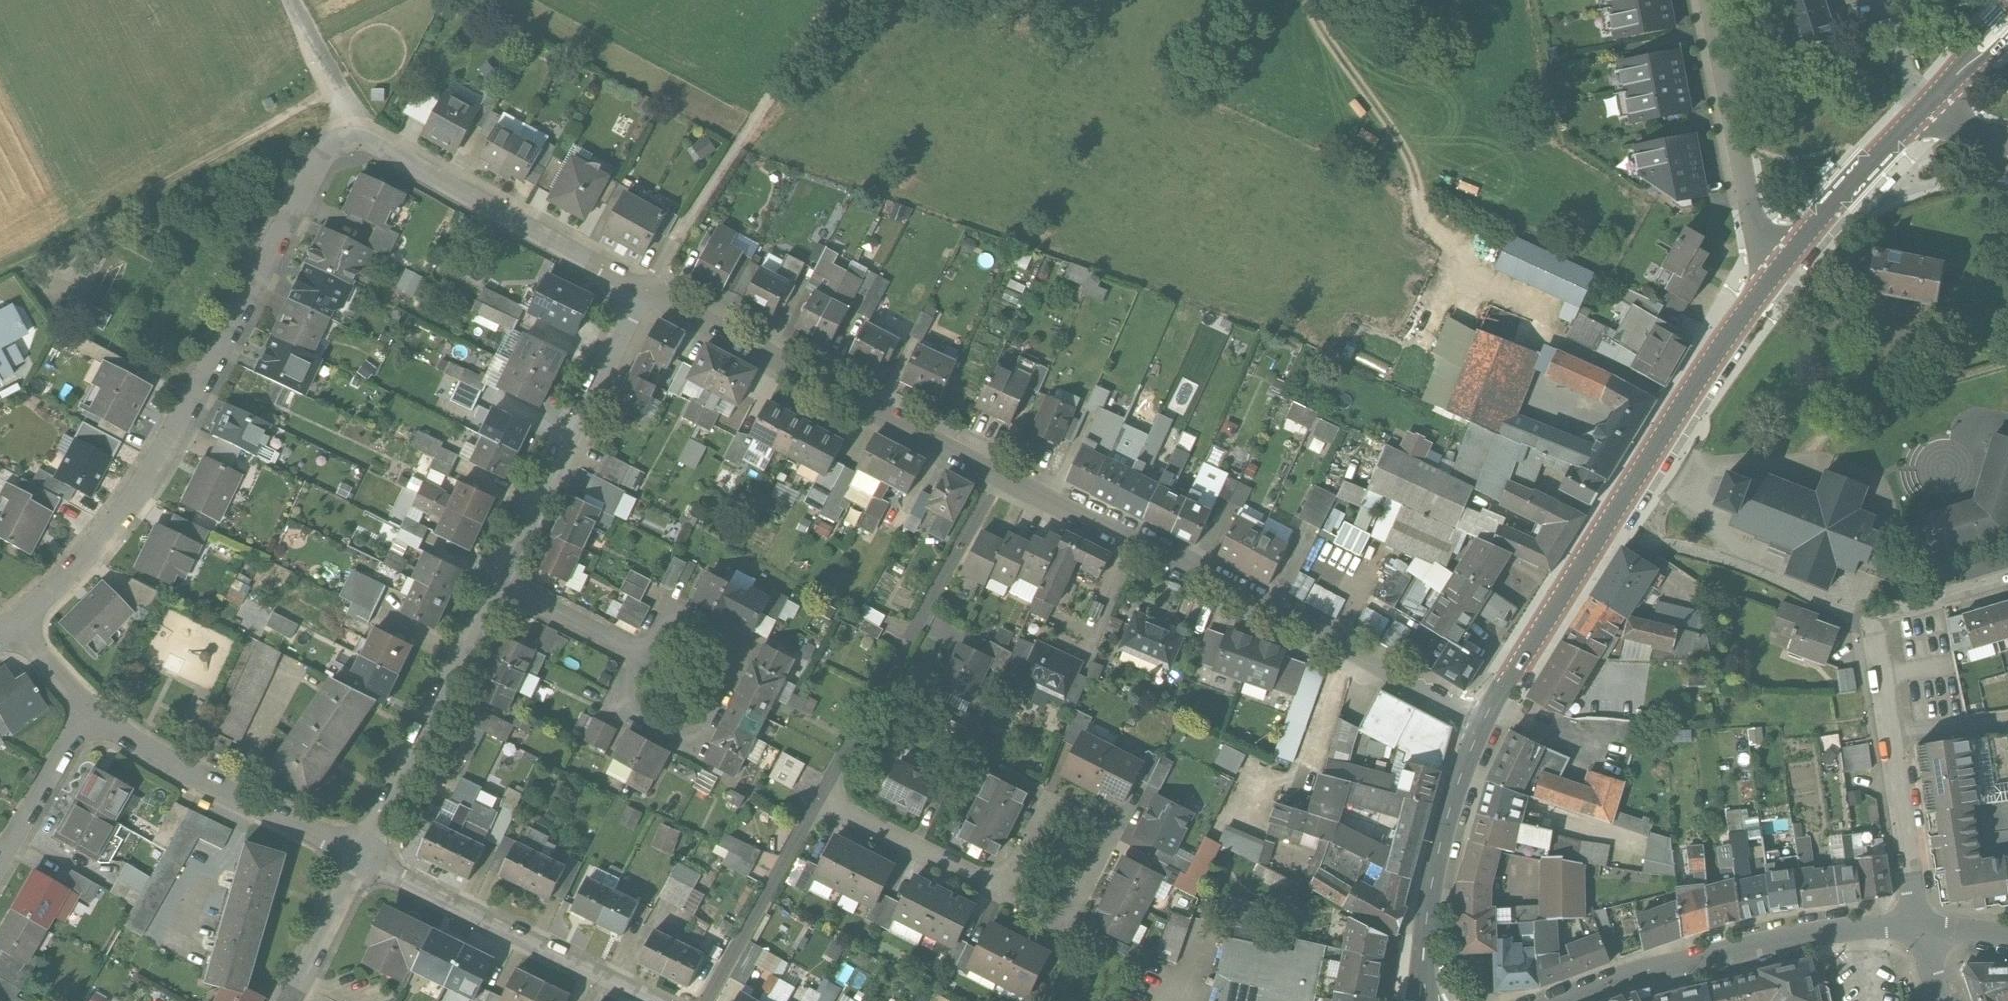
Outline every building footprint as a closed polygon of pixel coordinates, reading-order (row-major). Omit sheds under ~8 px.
[(1616,40),(1675,28),(1670,0),(1608,0),(1616,40)] [(1799,51),(1837,38),(1825,0),(1782,0),(1799,51)] [(1620,63),(1631,124),(1691,112),(1679,52),(1620,63)] [(429,128),(443,103),(417,89),(404,114),(429,128)] [(489,92),(479,111),(472,124),(482,130),(492,113),(500,98),(489,92)] [(479,111),(447,94),(443,103),(429,128),(426,133),(442,142),(441,144),(456,152),(472,124),(479,111)] [(270,100),(264,104),(268,110),(274,107),(270,100)] [(491,139),(498,126),(503,118),(492,113),(482,130),(480,133),(491,139)] [(489,170),(500,176),(520,138),(498,126),(491,139),(480,159),(492,165),(489,170)] [(1678,202),(1707,197),(1695,136),(1636,148),(1642,178),(1678,202)] [(543,150),(520,138),(500,176),(510,182),(513,177),(525,183),(526,182),(543,150)] [(547,143),(543,150),(526,182),(536,187),(553,156),(557,149),(547,143)] [(536,187),(549,194),(566,164),(553,156),(536,187)] [(586,167),(574,160),(570,166),(566,164),(549,194),(553,197),(551,201),(586,220),(597,201),(609,179),(599,173),(602,168),(597,165),(590,165),(586,167)] [(403,196),(360,176),(343,212),(376,227),(386,232),(387,231),(403,196)] [(619,184),(609,179),(597,201),(607,206),(619,185),(619,184)] [(607,206),(618,212),(627,195),(630,190),(619,185),(607,206)] [(666,216),(627,195),(618,212),(606,234),(644,255),(657,233),(666,216)] [(668,212),(666,216),(657,233),(667,238),(679,217),(668,212)] [(1705,237),(1686,226),(1662,268),(1664,269),(1655,285),(1666,291),(1688,304),(1689,304),(1708,272),(1701,268),(1709,254),(1699,248),(1705,237)] [(376,227),(365,248),(372,252),(387,259),(398,236),(387,231),(386,232),(376,227)] [(736,239),(719,230),(696,276),(725,291),(726,290),(744,255),(731,249),(736,239)] [(324,243),(367,263),(372,252),(365,248),(329,232),(324,243)] [(1510,236),(1495,268),(1579,307),(1593,274),(1510,236)] [(324,243),(318,240),(306,265),(346,284),(349,286),(353,277),(361,274),(367,263),(324,243)] [(1876,249),(1867,290),(1938,304),(1944,263),(1876,249)] [(820,294),(835,266),(840,255),(828,250),(807,289),(816,293),(816,292),(820,294)] [(753,260),(744,255),(726,290),(735,294),(747,271),(753,260)] [(777,276),(763,269),(758,277),(746,300),(745,302),(774,317),(781,304),(786,306),(808,265),(788,255),(777,276)] [(1072,262),(1065,279),(1104,294),(1107,285),(1090,278),(1094,271),(1072,262)] [(289,302),(326,319),(332,307),(335,307),(346,284),(306,265),(289,302)] [(797,329),(814,338),(833,301),(846,276),(848,273),(835,266),(820,294),(816,292),(816,293),(811,303),(808,302),(802,315),(804,316),(797,329)] [(746,300),(758,277),(747,271),(735,294),(746,300)] [(856,293),(868,298),(879,277),(867,271),(856,293)] [(851,279),(846,276),(833,301),(842,306),(848,293),(845,292),(851,279)] [(891,283),(879,277),(868,298),(860,314),(872,320),(891,283)] [(593,299),(549,278),(541,296),(528,290),(521,306),(526,308),(519,321),(537,329),(542,318),(576,334),(593,299)] [(477,302),(519,321),(526,308),(521,306),(485,289),(477,302)] [(1666,291),(1659,304),(1664,306),(1682,315),(1688,304),(1666,291)] [(1641,295),(1635,306),(1657,319),(1664,306),(1659,304),(1641,295)] [(842,306),(833,301),(814,338),(831,346),(838,334),(839,334),(846,322),(844,321),(850,310),(842,306)] [(272,338),(309,355),(317,337),(322,339),(328,326),(324,324),(326,319),(289,302),(272,338)] [(514,333),(519,321),(477,302),(472,313),(514,333)] [(82,321),(103,332),(111,316),(90,305),(82,321)] [(1657,319),(1635,306),(1634,307),(1636,308),(1615,343),(1639,357),(1632,369),(1664,388),(1689,346),(1673,336),(1677,330),(1657,319)] [(1585,310),(1579,307),(1575,317),(1581,320),(1585,310)] [(922,314),(911,335),(923,341),(934,320),(922,314)] [(21,339),(20,338),(23,337),(20,331),(23,329),(19,321),(16,323),(13,317),(10,318),(10,317),(0,322),(0,350),(21,339)] [(686,334),(660,321),(632,375),(647,383),(657,365),(668,370),(686,334)] [(900,342),(867,324),(850,357),(878,371),(885,358),(890,361),(900,342)] [(1494,435),(1536,452),(1546,429),(1517,417),(1536,371),(1542,357),(1480,332),(1448,413),(1471,424),(1494,435)] [(526,335),(513,363),(553,381),(566,355),(526,335)] [(104,363),(126,375),(132,364),(82,338),(75,351),(103,365),(104,363)] [(255,374),(303,396),(320,360),(309,355),(272,338),(255,374)] [(707,389),(714,393),(732,358),(707,345),(694,369),(689,380),(691,381),(707,389)] [(958,363),(919,346),(902,382),(941,401),(958,363)] [(1,384),(1,382),(13,376),(10,370),(23,363),(14,347),(0,354),(0,353),(0,385),(1,384)] [(1536,371),(1602,400),(1612,377),(1546,347),(1542,357),(1536,371)] [(1013,374),(996,366),(977,409),(1012,424),(1028,389),(1039,366),(1021,357),(1013,374)] [(757,372),(732,358),(714,393),(721,397),(714,411),(719,414),(729,419),(737,405),(739,406),(757,372)] [(126,375),(104,363),(103,365),(80,408),(101,419),(126,432),(150,388),(126,375)] [(540,408),(553,381),(513,363),(501,389),(540,408)] [(447,376),(483,392),(485,393),(490,382),(452,364),(447,376)] [(689,380),(694,369),(684,364),(674,383),(686,390),(691,381),(689,380)] [(1050,371),(1039,366),(1028,389),(1039,394),(1050,371)] [(1097,387),(1081,424),(1072,444),(1082,449),(1083,449),(1084,449),(1088,441),(1093,430),(1106,437),(1097,456),(1108,462),(1111,456),(1130,413),(1148,373),(1142,370),(1135,385),(1125,380),(1117,398),(1097,387)] [(647,383),(632,375),(615,409),(640,422),(657,388),(647,383)] [(452,402),(474,412),(483,392),(447,376),(439,392),(454,399),(452,402)] [(1574,440),(1546,429),(1536,452),(1545,455),(1574,467),(1608,482),(1658,402),(1612,377),(1602,400),(1620,410),(1608,426),(1599,428),(1596,435),(1589,440),(1582,437),(1574,440)] [(684,418),(697,425),(714,393),(707,389),(699,403),(694,400),(684,418)] [(721,397),(714,393),(697,425),(710,432),(719,414),(714,411),(721,397)] [(1063,404),(1049,398),(1033,433),(1059,445),(1062,439),(1071,419),(1080,401),(1067,395),(1063,404)] [(751,438),(789,457),(807,422),(769,402),(751,438)] [(1294,402),(1287,416),(1309,426),(1316,412),(1294,402)] [(268,424),(228,405),(213,436),(217,439),(242,450),(252,455),(256,447),(260,449),(262,445),(264,447),(269,437),(266,436),(268,432),(265,431),(268,424)] [(483,437),(485,438),(518,454),(531,426),(496,409),(483,437)] [(1142,419),(1130,413),(1111,456),(1119,459),(1125,458),(1142,419)] [(120,443),(126,432),(101,419),(96,430),(120,443)] [(1071,419),(1062,439),(1072,444),(1081,424),(1071,419)] [(845,442),(807,422),(789,457),(820,474),(826,477),(834,462),(845,442)] [(112,459),(120,443),(96,430),(83,423),(74,440),(85,447),(86,445),(112,459)] [(1473,489),(1502,503),(1509,482),(1531,492),(1542,463),(1545,455),(1536,452),(1494,435),(1471,424),(1451,478),(1473,489)] [(436,459),(455,468),(460,457),(442,449),(444,443),(419,431),(412,447),(436,459)] [(737,435),(722,463),(735,470),(750,442),(737,435)] [(858,469),(883,483),(901,448),(877,435),(858,469)] [(1995,436),(1975,501),(1931,515),(1943,555),(2007,536),(2007,439),(1995,436)] [(506,479),(518,454),(485,438),(473,464),(506,479)] [(690,438),(679,461),(697,469),(707,446),(690,438)] [(1149,438),(1133,474),(1140,477),(1144,469),(1151,468),(1157,454),(1172,461),(1176,451),(1149,438)] [(242,450),(217,439),(207,460),(231,472),(242,450)] [(1084,449),(1083,449),(1082,449),(1067,482),(1093,494),(1108,462),(1097,456),(1093,455),(1097,446),(1088,441),(1084,449)] [(1172,461),(1161,487),(1168,490),(1172,481),(1176,484),(1185,465),(1184,465),(1192,447),(1181,442),(1176,451),(1172,461)] [(1432,457),(1434,446),(1415,442),(1413,453),(1432,457)] [(112,459),(86,445),(85,447),(78,460),(71,456),(59,479),(54,477),(54,478),(53,479),(76,491),(91,499),(112,459)] [(1457,530),(1473,489),(1451,478),(1385,447),(1368,491),(1369,492),(1383,498),(1457,530)] [(926,461),(901,448),(883,483),(889,486),(908,496),(926,461)] [(597,477),(619,489),(630,467),(608,455),(597,477)] [(1545,455),(1542,463),(1569,476),(1574,467),(1545,455)] [(207,460),(203,458),(182,502),(195,508),(194,509),(218,521),(240,476),(231,472),(207,460)] [(431,470),(450,478),(455,468),(436,459),(431,470)] [(845,467),(834,462),(826,477),(820,474),(805,503),(821,512),(826,502),(845,467)] [(1133,474),(1108,462),(1093,494),(1118,507),(1133,474)] [(1205,464),(1189,500),(1197,504),(1201,496),(1203,497),(1205,492),(1209,494),(1221,471),(1205,464)] [(857,474),(845,467),(826,502),(839,509),(857,474)] [(1592,507),(1608,482),(1574,467),(1569,476),(1562,490),(1592,507)] [(31,484),(58,498),(68,504),(76,491),(53,479),(54,478),(39,470),(34,478),(31,484)] [(1868,487),(1827,471),(1818,495),(1794,486),(1796,481),(1782,475),(1780,480),(1754,470),(1748,483),(1727,474),(1716,506),(1737,514),(1731,526),(1758,536),(1756,541),(1770,547),(1772,541),(1796,551),(1787,575),(1828,591),(1837,567),(1856,574),(1861,560),(1869,563),(1879,535),(1872,532),(1877,518),(1859,511),(1868,487)] [(974,487),(947,472),(933,498),(928,508),(929,509),(940,514),(954,522),(974,487)] [(1140,477),(1133,474),(1118,507),(1145,521),(1161,487),(1140,477)] [(597,477),(596,477),(584,502),(602,510),(608,497),(622,503),(627,493),(619,489),(597,477)] [(1227,477),(1218,497),(1231,503),(1240,483),(1227,477)] [(28,500),(51,512),(58,498),(31,484),(21,479),(16,488),(30,495),(28,500)] [(6,482),(0,493),(0,540),(28,555),(51,512),(28,500),(30,495),(16,488),(6,482)] [(425,482),(418,495),(437,504),(442,494),(444,491),(425,482)] [(1346,482),(1338,497),(1362,508),(1369,492),(1368,491),(1346,482)] [(1502,503),(1523,514),(1534,492),(1531,492),(1509,482),(1502,503)] [(496,499),(461,483),(453,499),(442,494),(437,504),(483,526),(496,499)] [(889,486),(883,483),(859,528),(871,534),(887,503),(881,500),(889,486)] [(1252,489),(1240,483),(1231,503),(1243,508),(1252,489)] [(1168,490),(1161,487),(1145,521),(1173,535),(1189,500),(1168,490)] [(1315,487),(1299,519),(1320,531),(1337,498),(1315,487)] [(1551,571),(1585,517),(1534,491),(1534,492),(1523,514),(1545,526),(1538,542),(1496,524),(1493,530),(1498,532),(1492,546),(1513,554),(1551,571)] [(928,508),(933,498),(923,492),(911,514),(923,520),(929,509),(928,508)] [(431,517),(433,514),(437,504),(418,495),(412,508),(431,517)] [(573,497),(563,517),(593,531),(598,521),(607,525),(612,516),(615,517),(622,503),(608,497),(602,510),(584,502),(573,497)] [(1463,533),(1457,530),(1383,498),(1379,506),(1384,508),(1381,513),(1396,520),(1385,545),(1446,571),(1463,533)] [(1196,546),(1212,512),(1197,504),(1189,500),(1173,535),(1196,546)] [(437,535),(471,551),(483,526),(437,504),(433,514),(444,519),(437,535)] [(1342,535),(1347,512),(1332,508),(1327,531),(1342,535)] [(402,529),(424,540),(429,529),(394,511),(391,518),(385,515),(382,520),(402,529)] [(944,541),(954,522),(940,514),(929,533),(944,541)] [(167,532),(200,548),(208,532),(175,516),(167,532)] [(563,517),(554,537),(584,551),(593,531),(563,517)] [(1218,558),(1244,571),(1262,532),(1237,519),(1218,558)] [(167,532),(157,527),(137,569),(165,583),(170,573),(184,580),(200,548),(167,532)] [(397,540),(419,551),(424,540),(402,529),(397,540)] [(1288,546),(1262,532),(1244,571),(1269,585),(1288,546)] [(1067,533),(1062,542),(1040,587),(1035,598),(1055,607),(1077,561),(1085,565),(1082,570),(1101,578),(1112,554),(1067,533)] [(990,576),(1005,545),(982,534),(962,574),(985,585),(990,576)] [(1005,545),(990,576),(1012,587),(1017,576),(1032,547),(1009,536),(1005,545)] [(1032,547),(1017,576),(1040,587),(1062,542),(1050,536),(1045,545),(1035,540),(1032,547)] [(569,583),(584,551),(554,537),(539,570),(569,583)] [(1478,540),(1458,572),(1488,590),(1504,566),(1505,567),(1513,554),(1492,546),(1478,540)] [(1657,572),(1623,549),(1593,596),(1625,617),(1626,618),(1657,572)] [(371,559),(415,581),(421,570),(407,564),(409,561),(390,552),(388,557),(375,551),(371,559)] [(415,581),(419,582),(450,597),(462,571),(428,554),(421,570),(415,581)] [(686,562),(677,580),(687,585),(696,567),(686,562)] [(1387,566),(1372,596),(1393,609),(1410,580),(1387,566)] [(341,597),(353,603),(374,613),(387,586),(354,571),(341,597)] [(631,571),(620,592),(628,596),(641,603),(652,581),(631,571)] [(1490,591),(1488,590),(1458,572),(1443,596),(1474,617),(1477,613),(1490,591)] [(1305,603),(1316,582),(1300,573),(1289,595),(1305,603)] [(695,603),(715,613),(730,584),(710,574),(708,578),(703,576),(695,590),(700,593),(695,603)] [(131,580),(116,599),(129,612),(128,613),(131,615),(138,608),(148,614),(157,593),(131,580)] [(434,629),(450,597),(419,582),(403,614),(434,629)] [(749,594),(730,584),(715,613),(754,633),(763,615),(771,601),(751,591),(749,594)] [(1335,593),(1317,584),(1306,605),(1323,614),(1335,593)] [(116,599),(102,585),(61,625),(94,658),(108,644),(102,638),(128,613),(129,612),(116,599)] [(225,589),(220,599),(239,608),(244,599),(225,589)] [(1516,608),(1490,591),(1477,613),(1503,629),(1516,608)] [(774,593),(771,601),(763,615),(778,622),(789,600),(774,593)] [(1335,593),(1323,614),(1335,621),(1346,599),(1335,593)] [(641,603),(628,596),(616,618),(640,630),(651,607),(641,603)] [(1465,632),(1474,617),(1443,596),(1424,626),(1432,631),(1451,643),(1463,650),(1471,636),(1465,632)] [(1563,642),(1598,659),(1612,638),(1625,617),(1593,596),(1563,642)] [(1048,622),(1055,607),(1035,598),(1029,612),(1048,622)] [(1677,629),(1707,636),(1702,611),(1658,601),(1652,624),(1677,629)] [(353,603),(347,614),(369,624),(374,613),(353,603)] [(1789,651),(1828,664),(1840,630),(1817,623),(1820,617),(1782,603),(1771,631),(1794,638),(1789,651)] [(1997,642),(2007,639),(2007,603),(1987,609),(1997,642)] [(864,606),(860,615),(879,624),(883,615),(864,606)] [(1390,621),(1366,608),(1355,630),(1379,643),(1390,621)] [(1997,642),(1987,609),(1963,616),(1972,649),(1974,648),(1997,642)] [(272,613),(265,628),(290,640),(298,625),(272,613)] [(1185,633),(1136,614),(1123,650),(1171,669),(1185,633)] [(1972,649),(1963,616),(1962,615),(1947,620),(1953,651),(1967,647),(1971,663),(1977,661),(1974,648),(1972,649)] [(1652,624),(1626,618),(1625,617),(1612,638),(1624,641),(1625,638),(1653,645),(1653,648),(1673,651),(1677,629),(1652,624)] [(1413,631),(1395,621),(1382,644),(1400,653),(1413,631)] [(1432,631),(1424,626),(1420,624),(1400,656),(1427,670),(1430,663),(1416,655),(1432,631)] [(547,626),(538,645),(549,650),(558,632),(547,626)] [(413,647),(376,629),(362,656),(399,675),(413,647)] [(1707,636),(1677,629),(1673,651),(1711,655),(1707,636)] [(1243,680),(1257,641),(1229,631),(1226,640),(1216,669),(1215,670),(1243,680)] [(1216,669),(1226,640),(1207,633),(1196,663),(1216,669)] [(506,638),(497,658),(537,677),(545,659),(535,654),(536,651),(506,638)] [(1026,670),(1036,647),(1018,639),(1012,654),(1009,662),(1026,670)] [(1257,641),(1243,680),(1272,690),(1272,689),(1283,660),(1286,651),(1257,641)] [(258,642),(207,751),(223,758),(231,742),(238,746),(282,653),(258,642)] [(1551,712),(1562,716),(1598,659),(1563,642),(1528,699),(1551,712)] [(991,643),(983,659),(990,662),(987,668),(1003,675),(1009,662),(1012,654),(991,643)] [(1082,664),(1038,643),(1036,647),(1026,670),(1014,694),(1030,702),(1037,688),(1065,701),(1066,699),(1077,675),(1082,664)] [(1434,671),(1465,690),(1482,663),(1463,650),(1451,643),(1434,671)] [(766,645),(755,666),(784,680),(794,659),(766,645)] [(983,659),(960,648),(951,666),(948,665),(944,666),(940,674),(941,679),(944,680),(942,685),(972,700),(987,668),(990,662),(983,659)] [(377,700),(384,704),(399,675),(362,656),(348,686),(377,700)] [(497,658),(488,678),(517,692),(532,699),(541,679),(537,677),(497,658)] [(1305,669),(1283,660),(1272,689),(1294,698),(1305,669)] [(1308,660),(1305,669),(1294,698),(1274,756),(1293,763),(1328,668),(1308,660)] [(1094,663),(1089,676),(1098,681),(1104,667),(1094,663)] [(774,699),(784,680),(755,666),(753,665),(744,684),(774,699)] [(26,677),(16,683),(6,667),(0,671),(0,718),(9,731),(46,707),(26,677)] [(1853,669),(1838,671),(1842,696),(1857,693),(1853,669)] [(1088,680),(1077,675),(1066,699),(1078,704),(1088,680)] [(507,712),(517,692),(488,678),(478,698),(489,704),(495,706),(507,712)] [(348,686),(334,679),(272,768),(312,795),(377,700),(348,686)] [(764,719),(774,699),(744,684),(734,704),(764,719)] [(1360,786),(1376,790),(1432,805),(1452,728),(1381,689),(1360,730),(1359,730),(1360,730),(1405,754),(1403,764),(1407,765),(1401,787),(1391,785),(1394,778),(1364,770),(1360,786)] [(495,706),(489,704),(486,710),(492,713),(495,706)] [(755,739),(764,719),(734,704),(724,724),(755,739)] [(480,710),(472,726),(506,742),(514,726),(480,710)] [(1063,742),(1077,748),(1084,734),(1085,734),(1093,719),(1076,710),(1063,742)] [(519,716),(514,726),(527,733),(532,723),(519,716)] [(9,731),(0,718),(0,737),(9,731)] [(595,719),(584,740),(607,753),(618,731),(595,719)] [(1360,786),(1364,770),(1349,767),(1360,730),(1359,730),(1360,730),(1339,720),(1329,761),(1327,777),(1360,786)] [(745,758),(755,739),(724,724),(715,742),(716,743),(745,758)] [(607,774),(627,785),(650,742),(630,731),(607,774)] [(1547,749),(1511,732),(1488,782),(1522,793),(1530,776),(1540,780),(1542,774),(1555,778),(1556,774),(1561,776),(1571,757),(1547,749)] [(1062,776),(1092,791),(1114,748),(1085,734),(1084,734),(1077,748),(1062,776)] [(1918,747),(1928,814),(1979,806),(1967,739),(1918,747)] [(670,752),(650,742),(627,785),(647,795),(670,752)] [(1988,745),(1997,803),(2007,801),(2007,742),(1988,745)] [(735,778),(745,758),(716,743),(706,763),(735,778)] [(1845,773),(1872,769),(1869,744),(1842,749),(1845,773)] [(1215,764),(1237,775),(1246,757),(1225,746),(1215,764)] [(1143,763),(1114,748),(1092,791),(1122,806),(1136,779),(1144,764),(1143,763)] [(1148,751),(1143,763),(1144,764),(1136,779),(1149,785),(1160,764),(1163,758),(1148,751)] [(805,765),(784,753),(770,778),(791,790),(805,765)] [(936,781),(899,763),(882,797),(895,804),(894,807),(907,814),(909,810),(920,816),(928,800),(937,782),(936,781)] [(1171,770),(1160,764),(1149,785),(1161,791),(1171,770)] [(1005,767),(998,781),(1020,793),(1027,779),(1005,767)] [(92,769),(75,800),(113,822),(131,791),(119,784),(119,783),(106,776),(105,777),(92,769)] [(1530,776),(1522,793),(1529,796),(1649,838),(1650,834),(1653,825),(1649,823),(1650,821),(1644,819),(1643,821),(1614,811),(1624,782),(1590,771),(1585,788),(1555,778),(1542,774),(1540,780),(1530,776)] [(470,813),(472,808),(486,779),(471,773),(467,781),(463,779),(451,804),(470,813)] [(937,782),(928,800),(941,806),(952,783),(939,776),(936,781),(937,782)] [(1376,790),(1360,786),(1327,777),(1323,776),(1310,815),(1339,824),(1345,801),(1369,809),(1376,790)] [(998,781),(991,778),(961,837),(968,840),(990,851),(997,855),(1027,796),(1020,793),(998,781)] [(1488,782),(1479,815),(1513,823),(1513,822),(1540,829),(1543,817),(1526,813),(1529,796),(1522,793),(1488,782)] [(1404,907),(1432,805),(1376,790),(1369,809),(1403,819),(1397,837),(1389,835),(1386,847),(1339,824),(1334,844),(1394,875),(1388,898),(1404,907)] [(733,792),(728,802),(739,808),(744,797),(733,792)] [(1862,805),(1860,792),(1848,793),(1850,806),(1862,805)] [(507,796),(496,819),(486,840),(499,847),(504,837),(520,803),(507,796)] [(1193,815),(1157,797),(1140,830),(1143,839),(1160,848),(1173,855),(1173,853),(1193,815)] [(53,839),(95,863),(117,824),(113,822),(75,800),(53,839)] [(420,856),(443,868),(470,813),(451,804),(446,801),(420,856)] [(151,844),(165,852),(178,830),(189,810),(175,803),(151,844)] [(1304,833),(1334,844),(1339,824),(1310,815),(1276,804),(1267,835),(1299,846),(1304,833)] [(1979,806),(1928,814),(1941,904),(1973,900),(1975,909),(2007,904),(2007,832),(1984,835),(1979,806)] [(472,808),(470,813),(443,868),(470,880),(485,848),(483,847),(486,840),(496,819),(472,808)] [(231,830),(189,810),(178,830),(198,839),(222,850),(231,830)] [(1506,850),(1513,823),(1479,815),(1472,841),(1501,848),(1506,850)] [(1513,823),(1506,850),(1506,852),(1543,858),(1541,922),(1556,920),(1563,920),(1581,920),(1584,920),(1582,864),(1606,867),(1611,848),(1589,845),(1553,835),(1553,832),(1540,829),(1513,822),(1513,823)] [(659,823),(653,847),(675,853),(681,829),(659,823)] [(1797,857),(1799,870),(1815,869),(1810,838),(1802,839),(1800,824),(1793,826),(1797,857)] [(1227,826),(1219,844),(1258,864),(1265,842),(1227,826)] [(165,852),(122,927),(142,938),(198,839),(178,830),(165,852)] [(501,876),(526,888),(541,856),(550,837),(534,830),(525,847),(517,843),(501,876)] [(726,834),(719,847),(730,852),(755,864),(761,851),(726,834)] [(1650,834),(1649,838),(1643,873),(1675,877),(1672,845),(1672,839),(1650,834)] [(1849,869),(1856,868),(1854,850),(1873,848),(1872,834),(1843,838),(1843,836),(1838,837),(1839,843),(1844,842),(1846,863),(1849,869)] [(501,876),(517,843),(504,837),(499,847),(488,870),(501,876)] [(816,880),(843,894),(865,851),(836,837),(820,868),(815,880),(816,880)] [(1187,875),(1180,890),(1192,896),(1218,845),(1206,839),(1193,864),(1187,875)] [(990,851),(968,840),(962,852),(984,863),(990,851)] [(1464,864),(1495,872),(1501,848),(1472,841),(1464,864)] [(1274,846),(1265,842),(1258,864),(1253,874),(1299,896),(1304,886),(1268,867),(1274,846)] [(1735,870),(1751,867),(1748,842),(1731,844),(1732,849),(1735,867),(1735,870)] [(244,845),(224,914),(262,925),(282,856),(244,845)] [(1160,848),(1154,859),(1187,875),(1193,864),(1173,853),(1173,855),(1160,848)] [(1682,937),(1712,929),(1708,887),(1704,848),(1687,849),(1689,871),(1695,871),(1697,887),(1677,889),(1678,904),(1682,937)] [(1735,867),(1732,849),(1714,852),(1715,860),(1720,860),(1722,870),(1735,867)] [(894,866),(865,851),(843,894),(872,909),(873,909),(880,894),(894,866)] [(1768,877),(1773,913),(1804,909),(1799,870),(1797,857),(1780,859),(1779,851),(1765,853),(1768,877)] [(755,864),(730,852),(724,865),(749,877),(755,864)] [(566,867),(541,856),(526,888),(551,900),(552,896),(566,867)] [(1857,860),(1863,901),(1892,897),(1885,856),(1857,860)] [(1154,858),(1148,871),(1160,878),(1159,879),(1180,890),(1187,875),(1154,859),(1154,858)] [(566,867),(552,896),(564,902),(582,865),(569,859),(566,867)] [(1125,860),(1109,891),(1144,909),(1159,879),(1160,878),(1148,871),(1125,860)] [(815,880),(820,868),(808,862),(794,889),(808,896),(816,880),(815,880)] [(1495,872),(1464,864),(1459,883),(1490,890),(1495,872)] [(127,865),(110,894),(133,907),(149,878),(127,865)] [(608,865),(604,872),(620,880),(624,873),(608,865)] [(1737,883),(1742,921),(1773,913),(1768,877),(1753,879),(1751,867),(1735,870),(1737,883)] [(1849,869),(1835,871),(1840,905),(1861,901),(1856,868),(1849,869)] [(1799,870),(1804,909),(1840,905),(1835,871),(1816,874),(1815,869),(1799,870)] [(1388,898),(1357,882),(1356,883),(1352,881),(1348,887),(1322,871),(1320,870),(1310,888),(1346,908),(1398,936),(1404,920),(1408,909),(1388,898)] [(35,871),(12,912),(45,931),(53,916),(63,922),(77,897),(78,895),(67,889),(35,871)] [(76,874),(67,889),(78,895),(77,897),(90,905),(100,888),(76,874)] [(670,877),(659,898),(683,910),(694,889),(670,877)] [(896,920),(924,934),(945,892),(916,877),(902,905),(895,919),(896,920)] [(574,912),(599,924),(615,891),(590,879),(574,912)] [(1490,890),(1459,883),(1459,892),(1459,911),(1492,911),(1490,890)] [(1708,887),(1712,929),(1742,921),(1737,883),(1708,887)] [(640,903),(615,891),(599,924),(624,936),(640,903)] [(1129,940),(1144,909),(1109,891),(1092,923),(1115,935),(1128,941),(1129,940)] [(974,906),(945,892),(924,934),(952,948),(953,949),(958,939),(974,906)] [(873,909),(872,909),(866,920),(878,926),(891,900),(880,894),(873,909)] [(891,900),(878,926),(890,932),(896,920),(895,919),(902,905),(891,900)] [(1645,951),(1682,937),(1678,904),(1638,919),(1645,951)] [(1492,911),(1459,911),(1460,953),(1495,953),(1497,953),(1496,926),(1495,911),(1492,911)] [(1596,918),(1598,932),(1599,936),(1600,935),(1601,936),(1613,932),(1605,911),(1602,912),(1595,912),(1596,918)] [(45,931),(12,912),(0,933),(0,951),(9,956),(9,955),(25,964),(45,931)] [(413,971),(415,967),(432,934),(418,927),(420,923),(409,917),(407,922),(388,913),(374,942),(380,945),(372,961),(398,974),(402,966),(413,971)] [(1192,920),(1170,913),(1155,958),(1177,965),(1192,920)] [(262,925),(224,914),(204,983),(221,989),(241,995),(243,988),(262,925)] [(695,917),(687,931),(691,933),(701,939),(709,926),(695,917)] [(1596,918),(1584,920),(1581,920),(1584,938),(1598,932),(1596,918)] [(1351,919),(1345,951),(1334,1000),(1373,1000),(1387,935),(1351,919)] [(1542,987),(1578,975),(1571,957),(1561,961),(1560,955),(1553,956),(1552,934),(1558,934),(1556,920),(1541,922),(1535,922),(1537,934),(1538,948),(1542,987)] [(1537,934),(1535,922),(1519,924),(1520,936),(1537,934)] [(971,970),(999,984),(1021,939),(992,924),(979,950),(969,969),(971,970)] [(1527,990),(1542,987),(1538,948),(1517,951),(1517,946),(1510,947),(1508,925),(1496,926),(1497,953),(1495,953),(1497,991),(1527,990)] [(415,967),(448,983),(466,945),(434,930),(432,934),(415,967)] [(639,964),(664,976),(680,944),(655,932),(639,964)] [(1128,941),(1115,935),(1108,947),(1136,961),(1143,946),(1129,940),(1128,941)] [(1599,936),(1567,948),(1571,957),(1578,975),(1610,962),(1601,936),(1600,935),(1599,936)] [(1225,938),(1217,975),(1222,977),(1214,1000),(1334,1000),(1345,951),(1297,940),(1294,953),(1225,938)] [(968,944),(958,939),(953,949),(952,948),(943,965),(955,971),(956,969),(968,945),(968,944)] [(1050,953),(1021,939),(999,984),(1025,997),(1027,998),(1036,979),(1050,953)] [(750,943),(730,979),(744,987),(764,951),(750,943)] [(705,956),(680,944),(664,976),(689,988),(705,956)] [(466,945),(448,983),(446,987),(474,1000),(475,1000),(482,988),(496,959),(466,945)] [(979,950),(968,945),(956,969),(968,975),(971,970),(969,969),(979,950)] [(9,956),(0,971),(0,979),(21,991),(22,991),(30,977),(21,972),(25,964),(9,955),(9,956)] [(1829,993),(1818,995),(1816,984),(1810,961),(1763,972),(1763,973),(1770,1000),(1831,1000),(1829,993)] [(1969,965),(1966,970),(1964,974),(1973,1000),(2007,1000),(2007,964),(1969,965)] [(545,984),(517,971),(503,999),(502,1000),(537,1000),(545,984)] [(1735,979),(1740,1000),(1770,1000),(1763,973),(1735,979)] [(780,980),(772,975),(757,1000),(767,1000),(780,980)] [(0,979),(0,1000),(15,1000),(21,991),(0,979)] [(1036,979),(1027,998),(1025,997),(1023,1000),(1039,1000),(1047,985),(1036,979)] [(1707,985),(1710,1000),(1740,1000),(1735,979),(1707,985)] [(780,980),(767,1000),(788,1000),(795,989),(780,980)] [(818,1000),(835,1000),(841,991),(829,983),(822,995),(818,1000)] [(545,984),(537,1000),(568,1000),(570,996),(545,984)] [(1679,991),(1681,1000),(1710,1000),(1707,985),(1679,991)] [(221,989),(215,1000),(259,1000),(261,998),(243,988),(241,995),(221,989)] [(482,988),(475,1000),(488,1000),(492,993),(482,988)] [(802,1000),(818,1000),(822,995),(810,988),(802,1000)] [(109,996),(93,989),(88,1000),(106,1000),(109,996)] [(1679,991),(1641,1000),(1681,1000),(1679,991)] [(741,992),(736,1000),(756,1000),(741,992)] [(951,1000),(935,993),(931,1000),(951,1000)]
